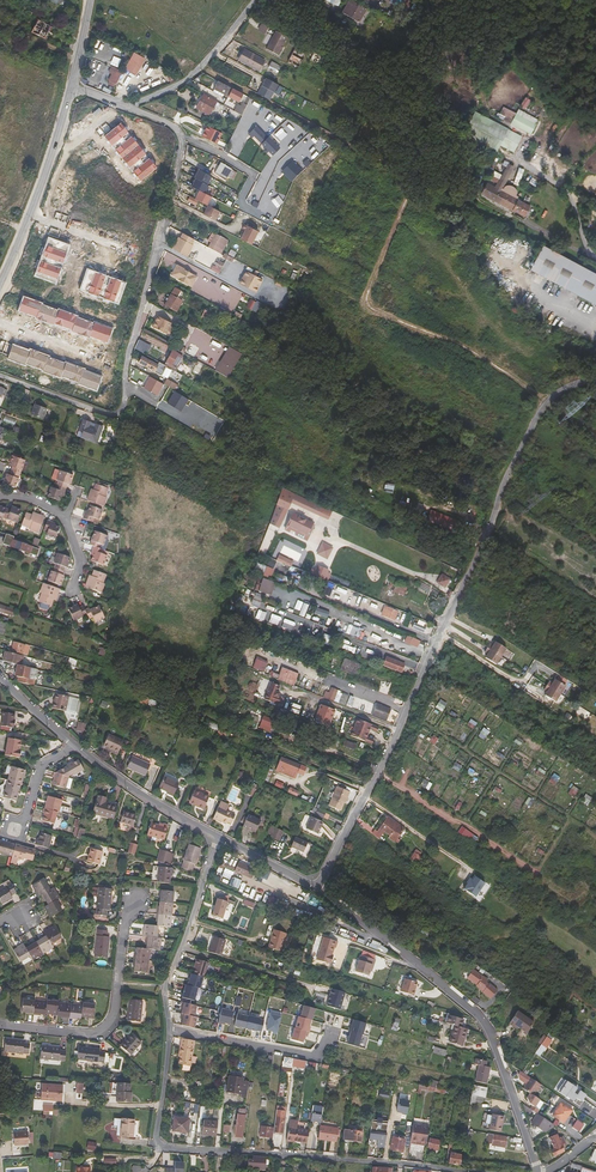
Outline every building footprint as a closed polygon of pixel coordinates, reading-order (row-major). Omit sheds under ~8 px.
[(348,5),(356,9),(358,5),(350,0),(348,5)] [(19,9),(8,4),(5,10),(17,15),(19,9)] [(348,5),(344,12),(351,16),(356,9),(348,5)] [(52,26),(38,19),(32,31),(46,38),(52,26)] [(275,53),(285,35),(274,29),(264,47),(275,53)] [(410,39),(412,35),(411,34),(403,30),(401,34),(410,39)] [(122,46),(114,43),(112,48),(119,52),(122,46)] [(239,60),(259,71),(264,60),(244,49),(239,60)] [(132,51),(122,71),(129,74),(138,55),(132,51)] [(309,62),(321,69),(326,59),(314,53),(309,62)] [(144,57),(138,55),(129,74),(134,77),(144,57)] [(269,65),(277,69),(279,65),(271,61),(269,65)] [(281,76),(269,70),(266,74),(279,81),(281,76)] [(112,90),(120,74),(113,71),(109,77),(106,83),(107,84),(105,87),(112,90)] [(280,85),(268,79),(260,94),(272,101),(280,85)] [(228,86),(217,80),(212,89),(236,102),(235,103),(237,105),(241,99),(243,95),(231,88),(228,86)] [(196,107),(209,115),(216,102),(203,95),(196,107)] [(234,111),(243,116),(251,99),(248,97),(245,102),(243,101),(240,106),(238,105),(234,111)] [(525,97),(519,106),(524,110),(530,101),(525,97)] [(495,152),(508,129),(475,111),(462,134),(495,152)] [(511,123),(531,134),(536,125),(517,113),(511,123)] [(222,134),(207,126),(202,137),(217,144),(222,134)] [(276,156),(282,149),(259,127),(253,132),(265,143),(264,144),(276,156)] [(214,174),(225,180),(227,176),(233,179),(236,173),(231,170),(232,169),(221,162),(214,174)] [(500,179),(505,182),(513,167),(508,164),(501,178),(500,179)] [(519,186),(524,169),(518,168),(513,184),(519,186)] [(211,177),(199,169),(194,178),(195,178),(207,185),(211,177)] [(195,178),(191,187),(199,190),(204,193),(208,185),(207,185),(195,178)] [(503,188),(502,188),(497,185),(495,188),(487,184),(482,194),(525,217),(531,207),(517,200),(519,197),(516,195),(517,195),(517,194),(517,193),(517,192),(517,191),(517,190),(517,189),(516,188),(516,187),(515,186),(514,185),(513,185),(512,184),(511,184),(510,184),(509,184),(508,184),(507,184),(506,185),(505,186),(504,186),(503,187),(503,188)] [(198,201),(207,205),(211,197),(204,193),(199,190),(195,199),(198,201)] [(195,199),(189,196),(187,200),(196,205),(198,201),(195,199)] [(215,220),(219,211),(208,205),(203,214),(215,220)] [(252,217),(247,226),(258,231),(261,233),(265,223),(252,217)] [(243,234),(240,239),(251,245),(258,231),(247,226),(244,224),(242,229),(244,230),(245,230),(243,234)] [(213,239),(217,230),(214,228),(209,237),(213,239)] [(209,244),(222,251),(230,236),(217,230),(213,239),(209,244)] [(173,241),(170,245),(185,254),(191,242),(178,235),(175,242),(173,241)] [(588,271),(543,246),(530,270),(595,306),(595,275),(588,271)] [(231,257),(233,254),(226,250),(224,253),(225,254),(223,257),(233,262),(235,259),(231,257)] [(47,280),(52,269),(34,260),(29,271),(47,280)] [(218,260),(214,266),(221,270),(224,263),(218,260)] [(189,276),(191,271),(180,265),(181,265),(175,262),(169,273),(174,276),(188,284),(191,277),(189,276)] [(254,275),(247,272),(244,278),(245,278),(241,285),(255,292),(258,286),(259,286),(263,280),(256,277),(259,272),(256,270),(254,275)] [(184,290),(175,283),(172,282),(168,289),(172,291),(164,304),(177,312),(184,300),(179,298),(184,290)] [(93,312),(123,322),(129,305),(92,293),(88,303),(96,306),(93,312)] [(246,306),(252,310),(257,302),(251,299),(246,306)] [(206,319),(210,312),(205,309),(201,316),(206,319)] [(56,332),(61,318),(47,312),(42,325),(40,325),(33,340),(46,345),(53,331),(56,332)] [(158,316),(152,326),(165,333),(171,323),(158,316)] [(135,347),(143,351),(144,349),(147,352),(150,346),(139,339),(135,347)] [(184,346),(181,351),(193,359),(199,348),(192,343),(188,349),(184,346)] [(113,377),(120,347),(106,344),(100,374),(113,377)] [(213,370),(226,377),(238,351),(226,344),(213,370)] [(172,350),(165,362),(176,367),(182,356),(172,350)] [(138,360),(154,368),(157,364),(141,355),(138,360)] [(47,376),(50,367),(19,356),(15,366),(47,376)] [(159,361),(157,364),(154,368),(154,370),(161,374),(166,365),(159,361)] [(162,383),(149,375),(146,380),(148,381),(147,382),(146,382),(143,386),(156,394),(162,383)] [(167,378),(164,383),(185,395),(188,390),(167,378)] [(188,397),(174,389),(167,402),(180,409),(184,402),(185,402),(188,397)] [(31,414),(43,418),(46,408),(35,404),(31,414)] [(83,431),(81,438),(97,444),(103,428),(83,420),(79,430),(83,431)] [(13,466),(12,470),(20,473),(25,460),(12,455),(9,464),(13,466)] [(20,473),(12,470),(10,473),(8,473),(5,482),(15,486),(20,473)] [(58,481),(57,485),(66,488),(67,484),(69,485),(72,475),(60,471),(57,480),(58,481)] [(547,479),(539,474),(536,478),(544,483),(547,479)] [(87,501),(103,507),(107,497),(105,497),(108,488),(96,484),(93,492),(91,491),(87,501)] [(66,488),(57,485),(56,489),(50,487),(47,496),(59,500),(62,492),(64,492),(66,488)] [(322,507),(283,490),(275,511),(280,513),(282,507),(289,510),(292,504),(318,515),(322,507)] [(416,509),(417,504),(426,506),(427,499),(413,496),(411,508),(416,509)] [(292,505),(291,508),(302,513),(304,509),(292,505)] [(85,515),(83,519),(90,522),(91,522),(93,518),(99,520),(102,511),(90,506),(87,515),(85,515)] [(12,511),(8,509),(5,517),(18,522),(22,510),(14,507),(12,511)] [(332,512),(322,507),(318,515),(328,520),(332,512)] [(434,512),(431,521),(442,525),(445,517),(434,512)] [(27,514),(23,525),(31,529),(30,530),(40,533),(45,517),(36,514),(35,517),(27,514)] [(313,524),(293,515),(286,531),(307,539),(313,524)] [(48,521),(45,530),(49,531),(47,537),(56,540),(60,528),(51,525),(52,523),(48,521)] [(96,531),(91,545),(95,547),(100,548),(101,544),(105,545),(108,536),(96,531)] [(35,556),(37,549),(32,547),(33,547),(12,539),(11,544),(10,547),(35,556)] [(317,555),(327,559),(332,548),(322,544),(317,555)] [(100,548),(95,547),(94,551),(96,551),(93,560),(105,564),(108,556),(103,553),(104,550),(100,548)] [(55,563),(53,567),(62,570),(64,566),(66,566),(69,557),(57,553),(53,562),(55,563)] [(262,566),(275,571),(277,566),(264,561),(262,566)] [(356,576),(359,571),(355,569),(356,568),(342,562),(335,575),(355,584),(359,577),(356,576)] [(62,570),(53,567),(52,571),(50,570),(47,580),(59,585),(63,575),(61,574),(62,570)] [(325,579),(328,571),(318,567),(317,570),(313,569),(311,574),(325,579)] [(107,575),(96,570),(93,578),(90,577),(87,587),(104,592),(107,583),(105,582),(107,575)] [(403,595),(408,586),(404,584),(404,583),(390,576),(385,587),(403,595)] [(441,576),(437,583),(445,588),(449,580),(441,576)] [(291,579),(287,587),(298,591),(301,583),(291,579)] [(260,593),(272,597),(276,583),(264,580),(260,593)] [(57,599),(60,590),(44,584),(41,593),(43,594),(40,602),(52,606),(55,598),(57,599)] [(335,596),(344,599),(347,592),(338,588),(335,596)] [(8,608),(11,601),(0,597),(0,605),(8,608)] [(247,617),(298,634),(301,626),(312,630),(315,621),(262,605),(261,609),(251,606),(247,617)] [(76,621),(87,615),(86,610),(84,607),(80,608),(78,606),(70,610),(76,621)] [(97,621),(105,617),(99,606),(91,610),(90,608),(86,611),(90,619),(94,616),(97,621)] [(401,612),(390,607),(387,614),(398,619),(401,612)] [(419,640),(408,636),(405,642),(416,646),(419,640)] [(14,642),(11,649),(11,650),(22,654),(25,645),(14,642)] [(488,648),(501,657),(507,649),(496,642),(494,646),(490,644),(488,648)] [(411,653),(413,647),(402,643),(399,648),(411,653)] [(497,664),(501,657),(488,648),(485,652),(489,654),(486,658),(497,664)] [(8,660),(17,662),(19,657),(9,654),(5,653),(4,655),(3,654),(2,657),(4,657),(3,659),(8,660)] [(325,661),(339,666),(341,659),(327,654),(325,661)] [(77,660),(70,657),(66,668),(74,670),(77,660)] [(388,657),(385,665),(402,673),(405,666),(401,664),(402,663),(388,657)] [(247,666),(253,668),(255,660),(249,658),(247,666)] [(257,658),(253,669),(264,673),(269,662),(257,658)] [(340,670),(356,675),(360,665),(344,659),(340,670)] [(30,668),(16,664),(15,668),(17,669),(16,676),(17,676),(15,681),(30,684),(34,669),(30,668)] [(294,673),(283,669),(279,678),(295,684),(299,675),(294,673)] [(547,686),(561,694),(566,686),(555,680),(553,683),(550,681),(547,686)] [(279,687),(271,684),(264,700),(278,705),(281,698),(278,697),(279,694),(277,693),(279,687)] [(556,702),(561,694),(547,686),(545,690),(548,692),(545,695),(556,702)] [(332,689),(328,699),(334,701),(338,691),(332,689)] [(49,705),(62,708),(65,696),(52,693),(49,705)] [(136,701),(154,708),(156,702),(148,699),(149,697),(139,693),(136,701)] [(68,712),(70,712),(70,718),(73,718),(73,708),(77,708),(78,700),(68,700),(68,712)] [(314,721),(329,727),(335,710),(321,705),(314,721)] [(377,718),(386,722),(390,712),(381,708),(379,712),(375,711),(373,717),(377,718)] [(3,713),(2,716),(0,716),(0,725),(1,725),(1,726),(15,728),(15,722),(14,722),(16,715),(3,713)] [(260,728),(271,733),(273,727),(283,731),(286,724),(274,720),(264,717),(260,728)] [(372,724),(358,719),(352,735),(366,741),(367,736),(370,728),(372,724)] [(553,723),(544,719),(541,723),(550,728),(553,723)] [(204,730),(217,735),(220,726),(207,721),(204,730)] [(83,733),(86,724),(79,722),(76,731),(83,733)] [(224,736),(239,742),(241,735),(227,729),(224,736)] [(317,736),(304,731),(303,735),(315,740),(317,736)] [(325,733),(323,738),(327,739),(335,742),(336,738),(325,733)] [(104,745),(109,748),(114,750),(113,753),(117,755),(123,741),(109,734),(104,745)] [(8,739),(5,756),(19,758),(21,751),(19,751),(21,741),(8,739)] [(356,746),(357,744),(346,740),(344,746),(354,750),(366,755),(367,751),(356,746)] [(366,755),(354,750),(352,757),(363,761),(366,755)] [(134,752),(132,757),(143,761),(145,756),(134,752)] [(143,761),(132,757),(127,768),(146,776),(150,765),(143,761)] [(275,770),(294,778),(300,765),(281,757),(275,770)] [(71,776),(71,777),(82,773),(78,763),(54,772),(54,773),(69,777),(71,776)] [(12,767),(8,781),(21,784),(22,784),(26,771),(12,767)] [(65,789),(69,777),(54,773),(53,777),(55,778),(53,785),(65,789)] [(167,793),(173,796),(179,783),(164,777),(159,788),(167,791),(167,793)] [(21,784),(8,781),(4,797),(16,801),(21,784)] [(247,794),(254,797),(257,789),(250,786),(247,794)] [(349,792),(336,787),(329,806),(340,810),(344,800),(346,801),(349,792)] [(290,788),(288,794),(298,797),(300,791),(290,788)] [(195,791),(190,801),(198,805),(197,806),(204,809),(209,797),(195,791)] [(114,819),(118,806),(106,802),(106,800),(107,798),(98,796),(93,814),(114,819)] [(48,797),(45,809),(47,809),(57,812),(59,812),(62,800),(48,797)] [(251,810),(254,803),(247,799),(243,806),(251,810)] [(221,802),(219,806),(213,819),(220,822),(220,821),(222,821),(227,812),(227,811),(227,810),(229,806),(228,805),(221,802)] [(57,812),(47,809),(46,813),(45,813),(43,821),(54,824),(57,812)] [(122,815),(121,819),(121,822),(133,825),(136,815),(124,812),(122,815)] [(235,815),(227,812),(222,821),(227,823),(227,822),(231,824),(235,815)] [(248,816),(243,827),(249,829),(249,828),(256,832),(261,821),(248,816)] [(80,828),(82,819),(76,817),(74,826),(80,828)] [(318,834),(323,823),(312,817),(307,829),(318,834)] [(387,819),(380,829),(385,832),(390,835),(388,838),(395,842),(400,835),(393,830),(398,824),(389,817),(387,819)] [(164,826),(160,825),(152,822),(148,833),(165,838),(169,825),(165,823),(164,826)] [(272,836),(276,827),(271,825),(267,833),(272,836)] [(284,831),(276,827),(272,836),(271,838),(279,842),(284,831)] [(463,827),(460,831),(474,841),(476,838),(473,837),(474,835),(463,827)] [(86,829),(80,828),(77,837),(77,838),(82,839),(83,840),(86,829)] [(36,845),(49,849),(53,837),(41,833),(40,839),(38,838),(36,845)] [(304,852),(308,843),(296,837),(291,847),(304,852)] [(16,845),(0,841),(0,853),(8,855),(9,854),(13,855),(16,845)] [(135,855),(138,846),(132,844),(129,853),(135,855)] [(184,861),(182,868),(192,871),(194,864),(195,864),(201,848),(189,844),(183,860),(184,861)] [(34,850),(16,845),(13,855),(11,863),(17,865),(18,859),(24,860),(25,858),(32,860),(34,850)] [(103,852),(91,849),(87,862),(99,865),(103,852)] [(160,849),(157,861),(162,862),(171,865),(174,854),(160,849)] [(421,857),(415,853),(411,859),(416,863),(421,857)] [(171,865),(162,862),(160,882),(173,884),(174,866),(171,865)] [(239,863),(237,866),(253,873),(255,870),(247,866),(247,867),(239,863)] [(253,873),(237,866),(235,872),(251,879),(253,873)] [(226,869),(222,879),(236,885),(237,881),(240,875),(226,869)] [(476,897),(485,883),(475,876),(473,880),(471,882),(469,881),(464,889),(476,897)] [(42,895),(50,890),(44,880),(33,886),(36,890),(35,891),(38,897),(42,895)] [(12,884),(0,891),(0,899),(3,904),(13,898),(11,895),(16,892),(12,884)] [(111,889),(99,887),(96,914),(106,915),(107,910),(109,910),(111,889)] [(60,898),(53,888),(50,890),(42,895),(46,901),(48,904),(55,900),(60,898)] [(159,902),(172,903),(174,892),(160,890),(159,898),(160,898),(159,902)] [(61,911),(55,900),(48,904),(45,906),(48,911),(47,912),(50,917),(55,914),(61,911)] [(231,903),(221,900),(215,917),(226,920),(231,903)] [(171,915),(172,903),(159,902),(159,906),(158,906),(157,914),(171,915)] [(170,927),(171,915),(157,914),(156,921),(157,921),(157,926),(158,926),(170,927)] [(157,937),(158,926),(157,926),(145,924),(145,930),(143,930),(143,936),(146,936),(157,937)] [(46,935),(52,944),(61,938),(55,927),(50,930),(50,929),(45,932),(46,935)] [(280,931),(267,927),(262,943),(276,948),(279,939),(277,939),(280,931)] [(107,931),(98,930),(95,956),(107,958),(109,937),(107,936),(107,931)] [(43,953),(54,947),(52,944),(46,935),(39,939),(40,940),(36,942),(43,953)] [(159,950),(160,938),(157,937),(146,936),(145,944),(147,944),(146,948),(149,949),(159,950)] [(317,961),(331,965),(333,959),(331,959),(335,948),(336,949),(339,940),(325,936),(317,961)] [(221,955),(225,941),(214,937),(209,952),(221,955)] [(33,960),(43,953),(36,942),(36,941),(29,945),(30,946),(26,948),(31,956),(33,960)] [(19,948),(14,951),(21,962),(31,956),(26,948),(23,944),(18,947),(19,948)] [(148,960),(149,949),(146,948),(136,947),(136,951),(134,951),(133,959),(148,960)] [(362,957),(375,961),(376,957),(363,952),(362,957)] [(361,956),(359,962),(356,973),(369,977),(370,972),(372,973),(376,961),(375,961),(362,957),(361,956)] [(147,972),(148,960),(133,959),(133,966),(134,966),(134,971),(147,972)] [(195,969),(194,974),(204,977),(208,963),(196,960),(195,965),(196,966),(195,969)] [(466,978),(476,985),(479,986),(483,990),(482,992),(489,999),(497,990),(489,984),(488,985),(486,983),(487,980),(472,970),(466,978)] [(200,989),(204,977),(194,974),(190,973),(188,978),(190,978),(188,985),(198,988),(200,989)] [(417,984),(405,980),(401,993),(414,997),(415,993),(414,992),(417,984)] [(194,1001),(198,988),(188,985),(186,985),(181,1002),(182,1002),(190,1004),(191,1000),(194,1001)] [(344,992),(331,988),(329,996),(330,996),(329,999),(328,999),(326,1005),(340,1009),(344,992)] [(33,1014),(35,1000),(23,999),(21,1011),(25,1012),(25,1013),(33,1014)] [(46,1001),(35,1000),(33,1014),(41,1015),(41,1013),(45,1014),(45,1013),(46,1001)] [(59,1002),(47,1000),(46,1001),(45,1013),(51,1013),(51,1015),(57,1016),(59,1003),(59,1002)] [(140,1021),(142,1001),(130,1000),(127,1020),(140,1021)] [(181,1013),(182,1014),(194,1016),(197,1006),(190,1004),(182,1002),(181,1007),(183,1007),(181,1013)] [(70,1004),(59,1003),(57,1016),(61,1016),(61,1017),(69,1018),(70,1004)] [(94,1004),(82,1003),(82,1005),(81,1015),(87,1016),(87,1017),(93,1018),(94,1009),(94,1004)] [(82,1005),(70,1004),(69,1018),(76,1019),(76,1018),(81,1018),(81,1015),(82,1005)] [(312,1020),(315,1008),(304,1005),(300,1017),(311,1020),(312,1020)] [(222,1009),(218,1023),(223,1024),(223,1022),(225,1023),(230,1024),(233,1011),(222,1009)] [(514,1025),(517,1028),(526,1034),(533,1024),(517,1012),(508,1024),(512,1027),(514,1025)] [(194,1016),(182,1014),(181,1018),(183,1019),(182,1025),(194,1028),(197,1017),(194,1016)] [(234,1026),(246,1028),(249,1016),(237,1014),(234,1026)] [(273,1033),(277,1034),(281,1017),(270,1014),(266,1030),(273,1032),(273,1033)] [(454,1025),(460,1027),(463,1019),(449,1015),(446,1022),(446,1023),(452,1024),(454,1025)] [(249,1016),(246,1028),(257,1031),(260,1018),(249,1016)] [(309,1027),(311,1020),(300,1017),(299,1016),(295,1028),(309,1032),(311,1027),(309,1027)] [(350,1026),(349,1031),(351,1031),(362,1034),(363,1035),(366,1023),(353,1019),(352,1026),(350,1026)] [(307,1037),(309,1032),(295,1028),(292,1039),(303,1042),(304,1039),(305,1036),(306,1036),(307,1037)] [(453,1029),(452,1033),(464,1037),(466,1032),(453,1029)] [(362,1034),(351,1031),(347,1044),(358,1047),(362,1034)] [(141,1042),(132,1033),(121,1046),(131,1054),(141,1042)] [(464,1037),(452,1033),(451,1035),(449,1042),(462,1045),(464,1037)] [(24,1040),(5,1038),(4,1051),(29,1054),(30,1043),(24,1043),(24,1040)] [(195,1040),(181,1038),(180,1047),(182,1047),(180,1057),(179,1064),(191,1066),(195,1040)] [(60,1047),(41,1046),(40,1058),(65,1061),(66,1050),(60,1050),(60,1047)] [(99,1049),(79,1046),(77,1059),(104,1062),(105,1052),(99,1051),(99,1049)] [(434,1053),(447,1056),(449,1050),(436,1046),(436,1047),(435,1051),(434,1053)] [(479,1064),(475,1080),(486,1083),(489,1073),(491,1073),(492,1069),(490,1069),(490,1067),(486,1066),(487,1058),(473,1055),(471,1063),(479,1064)] [(292,1066),(293,1059),(283,1057),(282,1067),(292,1068),(292,1066)] [(298,1061),(298,1060),(293,1059),(292,1066),(297,1067),(297,1066),(305,1067),(306,1062),(298,1061)] [(540,1084),(519,1070),(516,1074),(518,1079),(526,1084),(523,1089),(530,1093),(533,1095),(540,1084)] [(247,1098),(249,1082),(244,1081),(244,1078),(231,1076),(228,1092),(242,1095),(242,1097),(247,1098)] [(435,1087),(441,1088),(442,1082),(430,1079),(429,1086),(435,1087)] [(130,1083),(117,1082),(116,1101),(130,1102),(131,1092),(129,1092),(130,1083)] [(572,1084),(568,1082),(565,1086),(563,1085),(559,1091),(566,1096),(567,1095),(574,1100),(573,1101),(575,1103),(578,1099),(580,1100),(584,1094),(580,1091),(577,1095),(572,1092),(577,1085),(573,1083),(572,1084)] [(63,1085),(42,1084),(41,1099),(62,1101),(63,1085)] [(487,1089),(474,1086),(472,1095),(485,1098),(487,1089)] [(384,1097),(393,1099),(394,1091),(385,1090),(384,1097)] [(533,1095),(530,1093),(527,1097),(529,1103),(534,1107),(539,1099),(533,1095)] [(572,1110),(561,1102),(552,1115),(564,1123),(572,1110)] [(242,1138),(246,1109),(240,1109),(236,1137),(242,1138)] [(321,1122),(322,1115),(320,1115),(321,1111),(314,1110),(314,1114),(312,1114),(311,1120),(321,1122)] [(501,1124),(502,1115),(490,1114),(488,1129),(499,1131),(501,1124)] [(531,1123),(545,1132),(551,1127),(546,1124),(548,1121),(537,1114),(531,1123)] [(216,1135),(218,1115),(214,1115),(213,1121),(204,1120),(202,1134),(216,1135)] [(284,1117),(275,1116),(275,1121),(276,1121),(274,1131),(273,1131),(272,1139),(278,1140),(279,1132),(282,1132),(283,1126),(284,1117)] [(189,1118),(174,1117),(173,1131),(188,1132),(189,1118)] [(377,1147),(385,1149),(389,1125),(381,1124),(382,1118),(378,1118),(377,1123),(372,1122),(368,1144),(374,1146),(375,1141),(378,1141),(377,1147)] [(134,1120),(121,1119),(120,1136),(133,1137),(134,1120)] [(297,1128),(298,1120),(290,1119),(287,1139),(296,1140),(297,1128)] [(576,1120),(571,1128),(578,1132),(583,1125),(576,1120)] [(273,1127),(261,1125),(260,1136),(272,1137),(273,1127)] [(429,1127),(413,1125),(412,1131),(411,1137),(410,1141),(426,1143),(429,1127)] [(338,1128),(320,1126),(318,1138),(336,1141),(338,1128)] [(351,1130),(344,1129),(343,1139),(361,1142),(363,1128),(358,1127),(358,1129),(352,1128),(351,1130)] [(309,1130),(297,1128),(296,1140),(307,1142),(309,1130)] [(27,1131),(13,1132),(14,1145),(28,1144),(27,1131)] [(506,1147),(508,1136),(488,1133),(486,1143),(492,1144),(492,1145),(495,1146),(495,1147),(502,1148),(502,1147),(506,1147)] [(559,1139),(556,1133),(549,1137),(554,1148),(551,1149),(554,1156),(564,1151),(562,1145),(565,1144),(562,1137),(559,1139)] [(410,1141),(411,1137),(405,1136),(405,1140),(403,1139),(400,1139),(393,1137),(391,1149),(403,1152),(403,1146),(406,1147),(407,1144),(410,1144),(410,1141)] [(440,1140),(429,1138),(428,1147),(429,1148),(438,1150),(440,1140)] [(88,1141),(86,1152),(92,1152),(92,1151),(95,1152),(97,1143),(88,1141)] [(451,1151),(449,1157),(448,1163),(458,1165),(460,1155),(456,1154),(456,1152),(453,1152),(451,1151)] [(265,1169),(266,1157),(253,1156),(253,1159),(249,1159),(248,1169),(257,1170),(257,1168),(265,1169)] [(185,1160),(175,1159),(175,1171),(184,1171),(185,1160)] [(292,1159),(292,1163),(294,1164),(294,1169),(300,1169),(301,1160),(292,1159)]
